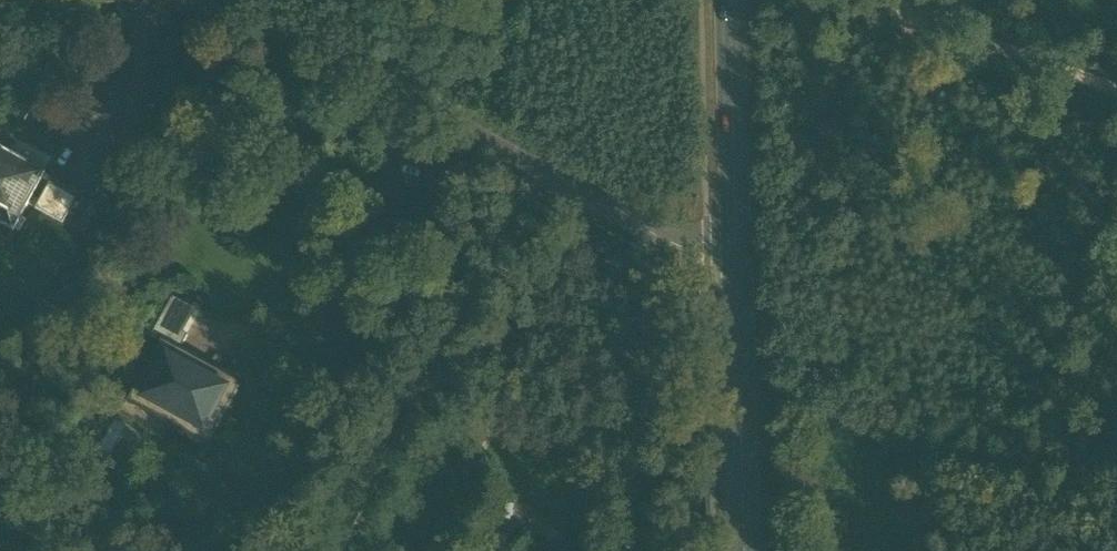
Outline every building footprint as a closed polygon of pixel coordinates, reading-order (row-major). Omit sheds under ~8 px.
[(0,147),(0,223),(13,230),(45,172),(0,147)] [(76,198),(49,184),(35,209),(62,224),(76,198)] [(184,329),(195,305),(171,294),(160,317),(184,329)] [(187,334),(159,319),(149,337),(162,345),(177,353),(187,334)] [(177,353),(162,345),(132,398),(205,438),(234,384),(177,353)]
